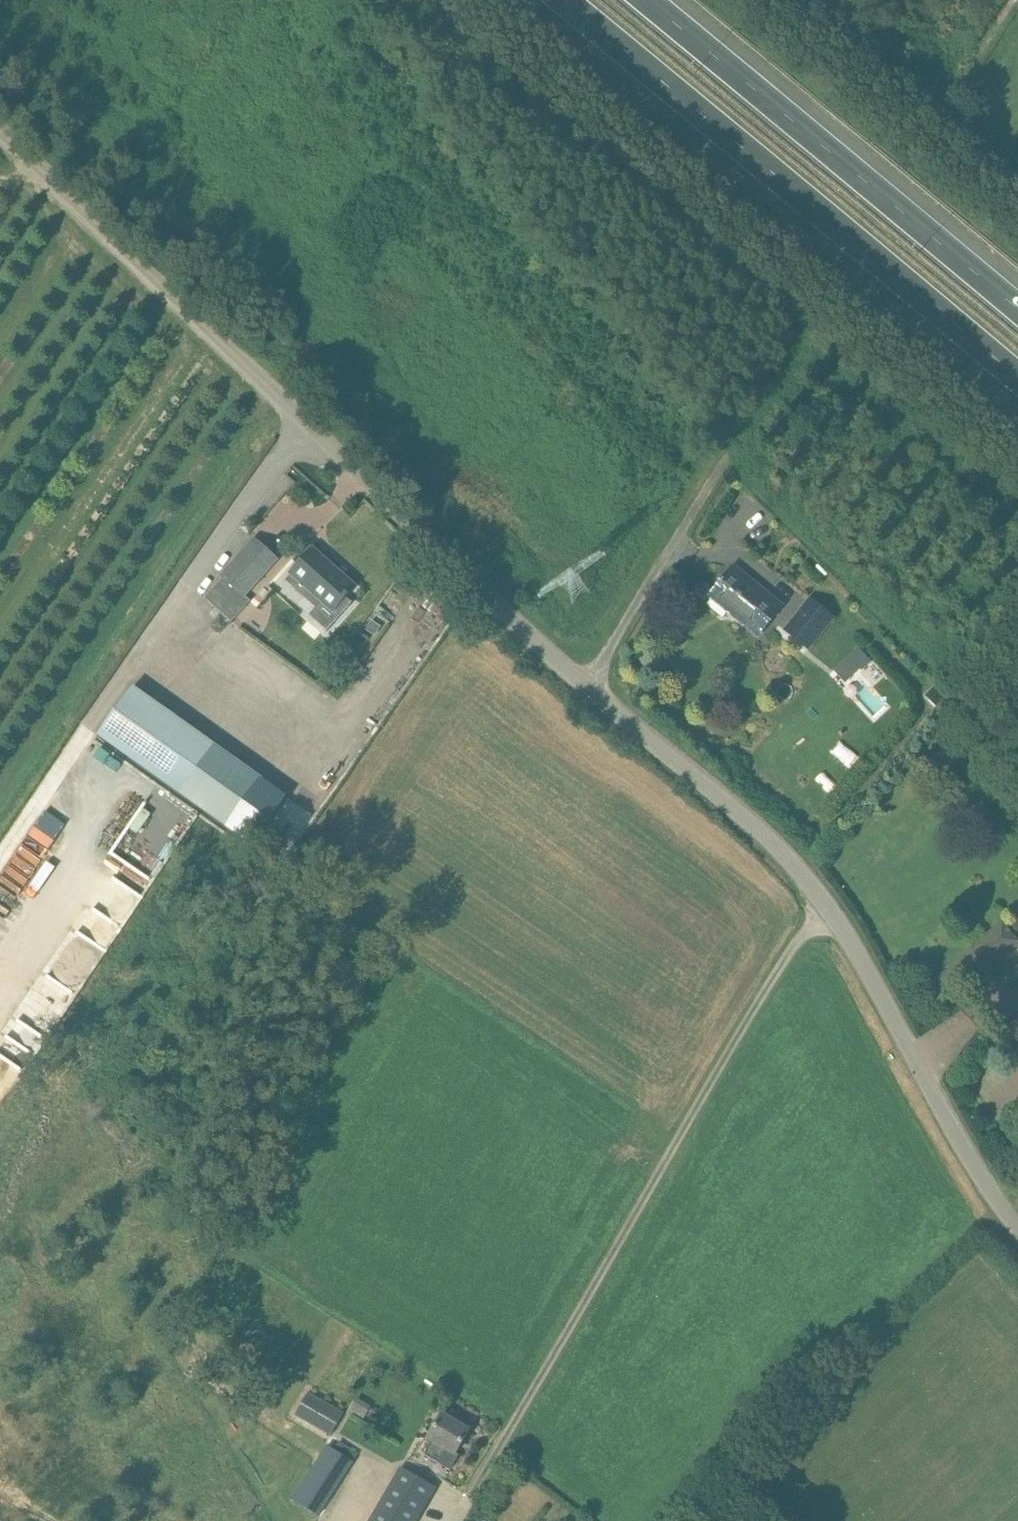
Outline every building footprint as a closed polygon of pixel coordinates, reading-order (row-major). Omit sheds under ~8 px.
[(251,602),(245,597),(278,559),(255,539),(222,577),(203,598),(232,624),(251,602)] [(334,611),(348,595),(355,587),(337,570),(336,571),(313,550),(292,573),(334,611)] [(782,607),(750,581),(734,568),(724,580),(722,579),(720,582),(722,583),(715,592),(744,616),(741,620),(759,635),(782,607)] [(811,596),(784,630),(810,651),(837,617),(811,596)] [(373,621),(366,630),(375,636),(381,627),(373,621)] [(856,646),(830,669),(841,682),(867,658),(856,646)] [(263,780),(134,687),(99,736),(229,829),(263,780)] [(343,1412),(340,1411),(309,1394),(295,1418),(331,1437),(343,1412)] [(449,1468),(456,1454),(470,1431),(443,1415),(429,1439),(433,1441),(425,1455),(439,1463),(449,1468)] [(346,1468),(345,1467),(355,1451),(339,1442),(329,1459),(298,1508),(314,1518),(346,1468)] [(419,1478),(402,1468),(371,1520),(417,1520),(436,1488),(419,1478)]
